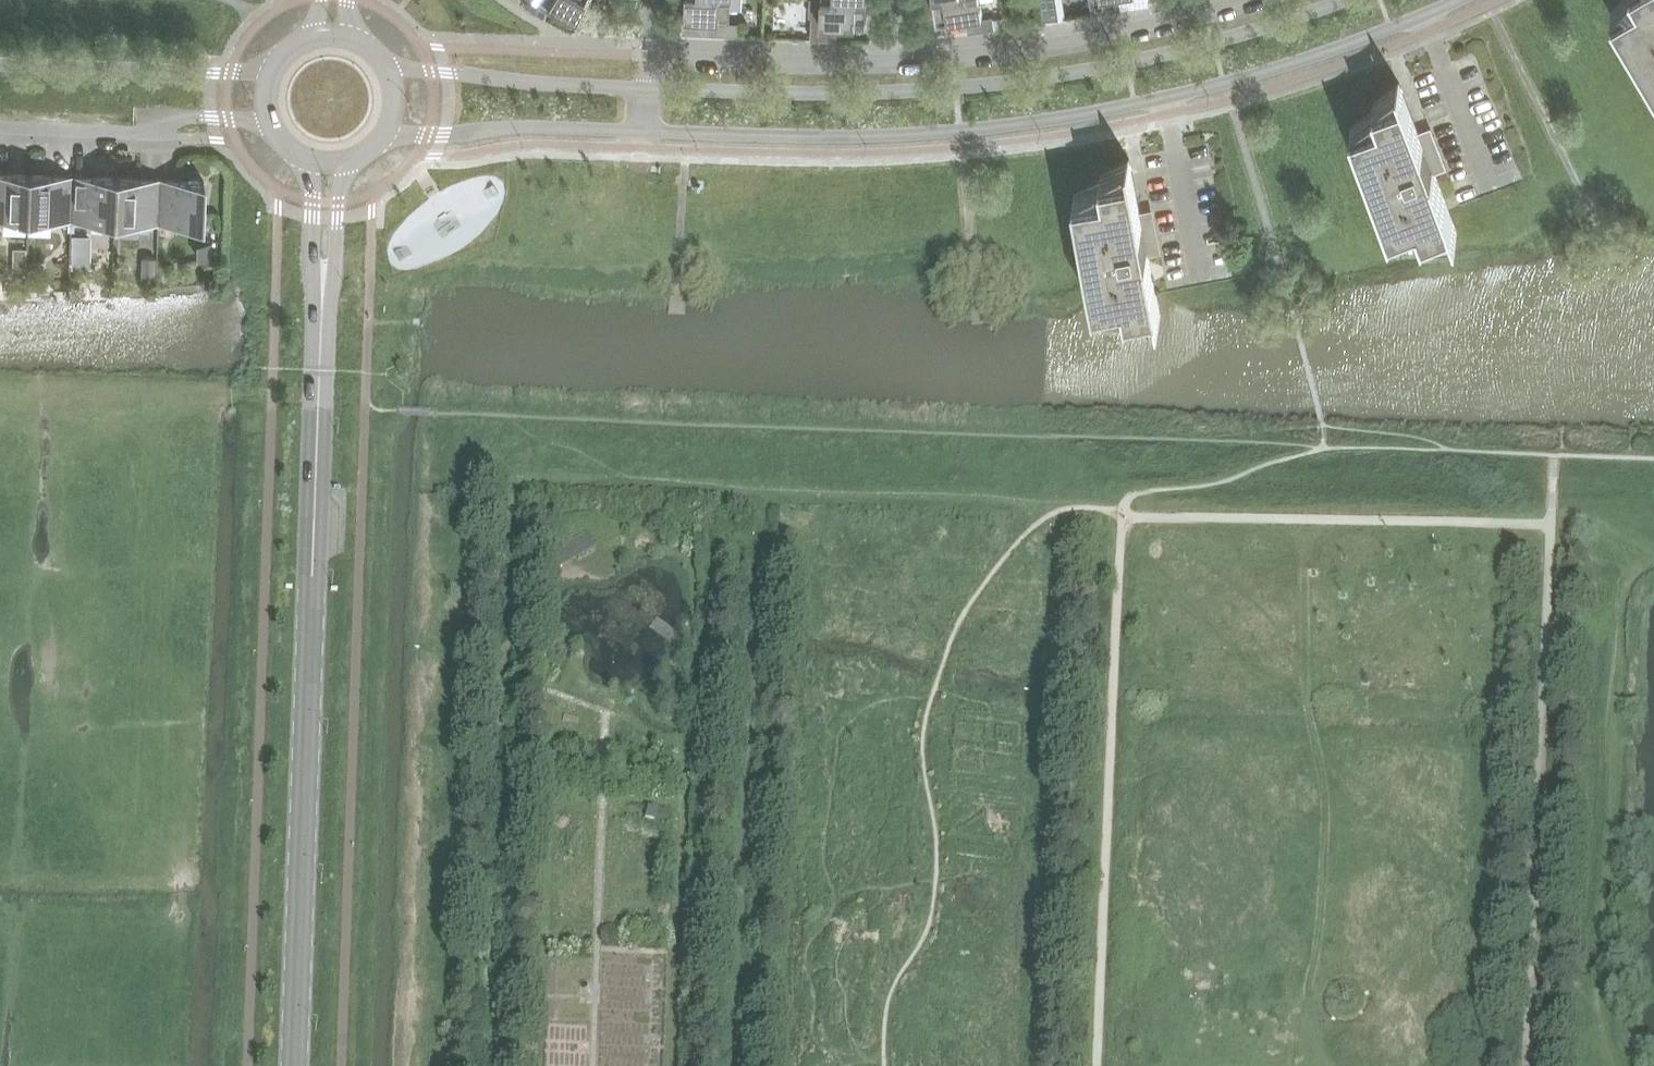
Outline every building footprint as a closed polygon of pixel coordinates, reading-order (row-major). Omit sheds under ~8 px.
[(546,2),(572,17),(580,0),(547,0),(546,2)] [(680,16),(726,18),(727,0),(681,0),(680,16)] [(839,22),(866,23),(867,0),(813,0),(812,13),(814,13),(813,37),(839,38),(839,22)] [(936,20),(982,12),(980,0),(933,0),(936,20)] [(1091,14),(1120,10),(1119,0),(1089,0),(1091,14)] [(1613,14),(1612,12),(1611,13),(1653,85),(1653,0),(1636,0),(1613,14)] [(994,28),(992,16),(965,20),(967,32),(994,28)] [(735,36),(735,35),(736,23),(709,22),(708,34),(735,36)] [(1456,234),(1398,82),(1397,83),(1401,95),(1375,105),(1375,104),(1373,105),(1378,119),(1352,129),(1352,128),(1350,128),(1390,231),(1391,231),(1391,229),(1417,219),(1422,234),(1424,233),(1424,232),(1450,222),(1455,234),(1456,234)] [(1159,318),(1129,159),(1127,159),(1129,172),(1102,177),(1101,176),(1100,176),(1102,192),(1075,197),(1075,196),(1073,196),(1094,304),(1096,304),(1095,302),(1123,297),(1126,313),(1128,312),(1127,311),(1155,305),(1158,319),(1159,318)] [(0,173),(0,216),(28,217),(28,174),(0,173)] [(72,176),(28,174),(28,217),(70,219),(72,176)] [(114,177),(72,176),(70,219),(114,221),(114,177)] [(159,179),(114,177),(114,221),(157,223),(159,179)] [(203,181),(159,179),(157,223),(201,224),(203,181)] [(196,243),(196,257),(210,257),(210,243),(196,243)] [(141,255),(141,264),(153,264),(154,256),(141,255)] [(595,549),(587,533),(552,552),(561,568),(595,549)]
